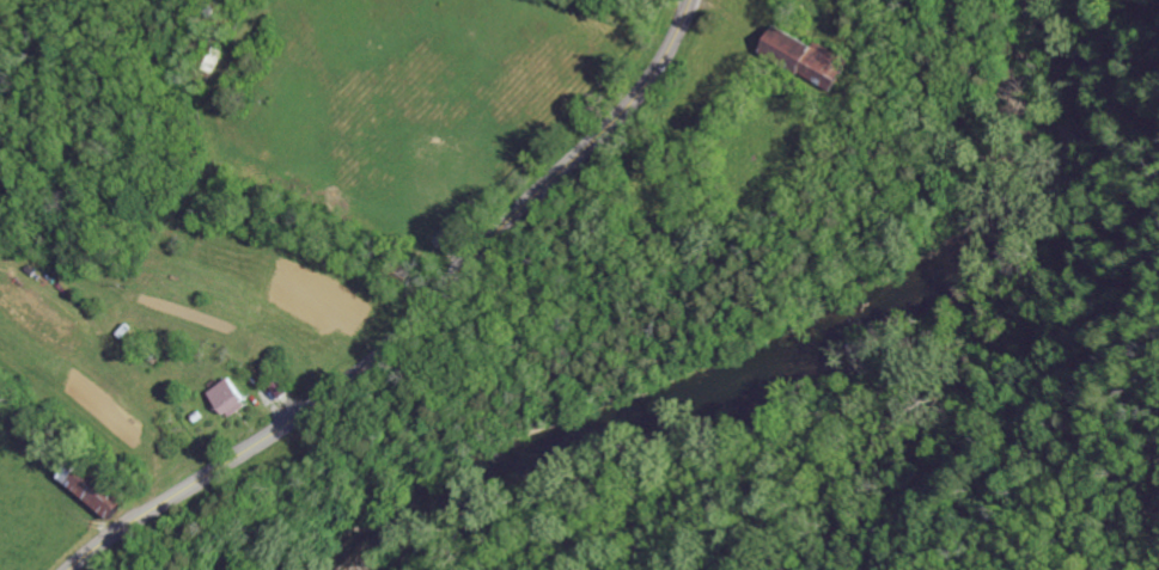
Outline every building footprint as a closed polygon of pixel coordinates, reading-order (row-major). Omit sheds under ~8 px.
[(819,45),(818,47),(779,30),(766,59),(841,93),(856,61),(819,45)] [(233,420),(253,405),(233,379),(214,394),(233,420)] [(116,521),(132,503),(81,459),(65,478),(116,521)]
